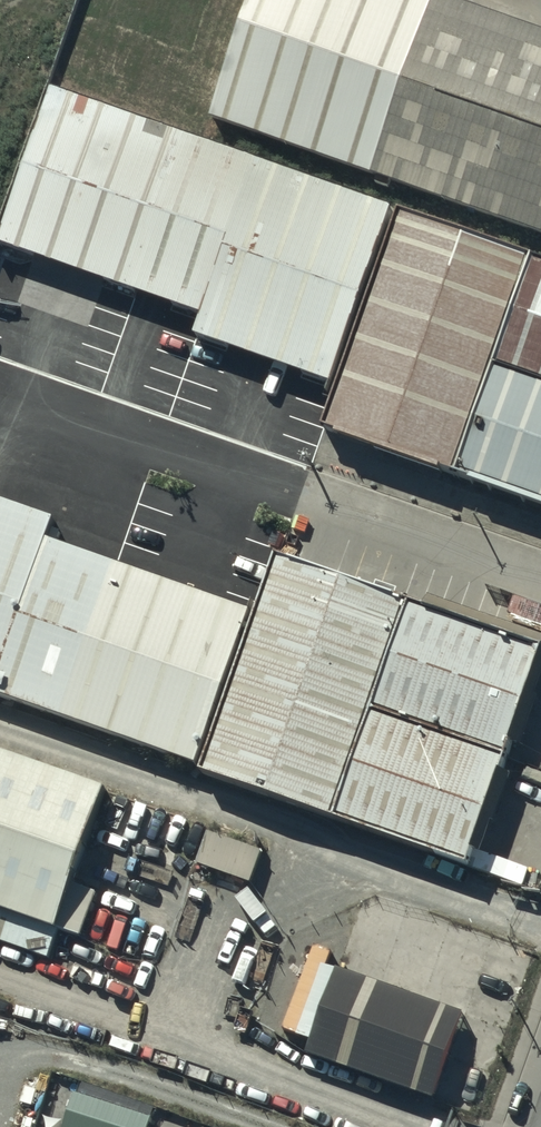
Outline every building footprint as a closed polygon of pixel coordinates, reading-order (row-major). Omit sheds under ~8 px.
[(436,0),(252,0),(209,124),(540,237),(540,36),(436,0)] [(346,389),(404,218),(56,100),(6,244),(207,312),(198,339),(346,389)] [(540,268),(540,265),(404,218),(346,389),(330,433),(469,480),(506,371),(540,268)] [(506,371),(540,383),(540,268),(506,371)] [(506,371),(469,480),(540,504),(540,383),(506,371)] [(176,746),(233,579),(47,516),(54,494),(0,476),(0,686),(176,746)] [(385,571),(251,526),(233,579),(176,746),(310,791),(385,571)] [(385,571),(310,791),(445,837),(521,617),(385,571)] [(0,735),(0,890),(34,902),(82,763),(0,735)] [(459,992),(311,942),(280,1031),(428,1081),(459,992)] [(64,1063),(48,1108),(106,1126),(123,1126),(136,1087),(64,1063)] [(143,1109),(137,1126),(197,1126),(143,1109)]
